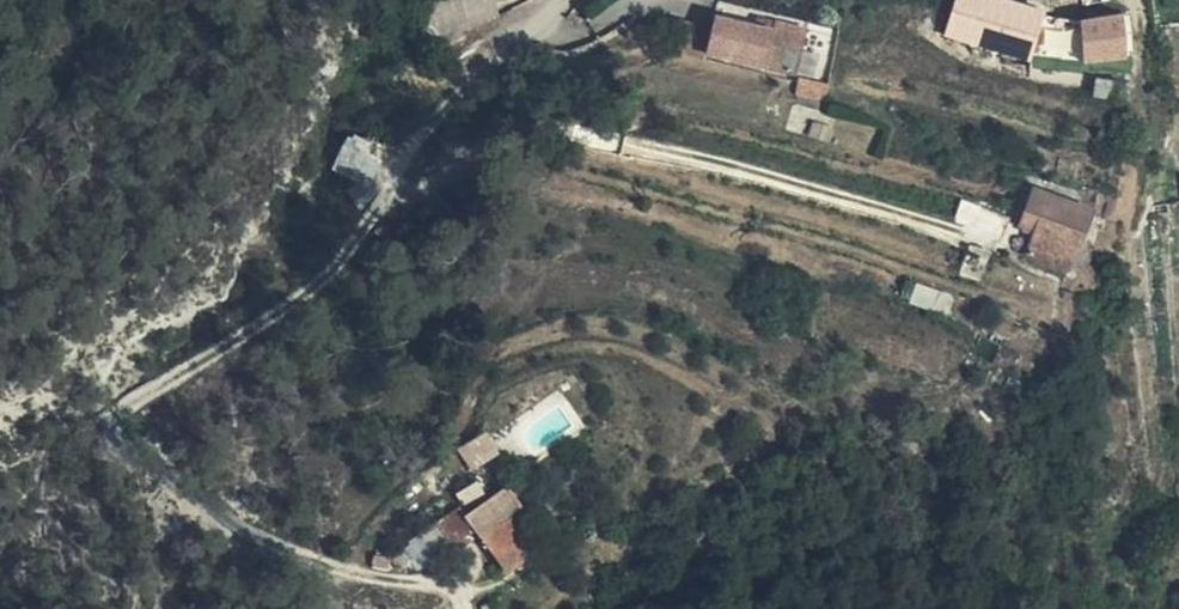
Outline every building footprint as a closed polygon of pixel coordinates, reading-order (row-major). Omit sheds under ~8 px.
[(443,26),(502,17),(500,0),(439,0),(443,26)] [(1029,61),(1044,13),(1003,0),(957,0),(946,36),(1029,61)] [(1088,36),(1069,40),(1072,59),(1083,57),(1084,65),(1127,56),(1125,32),(1122,16),(1088,20),(1088,36)] [(705,54),(795,75),(803,31),(771,22),(769,33),(714,19),(705,54)] [(795,75),(792,89),(827,97),(830,82),(795,75)] [(1035,231),(1026,256),(1068,272),(1092,211),(1033,191),(1019,225),(1035,231)] [(945,314),(951,298),(917,287),(911,303),(945,314)] [(460,445),(475,467),(503,447),(488,425),(460,445)] [(505,532),(513,527),(509,521),(500,527),(505,532)] [(451,543),(443,524),(430,530),(439,548),(451,543)] [(532,556),(513,527),(505,532),(500,527),(486,538),(508,571),(532,556)]
